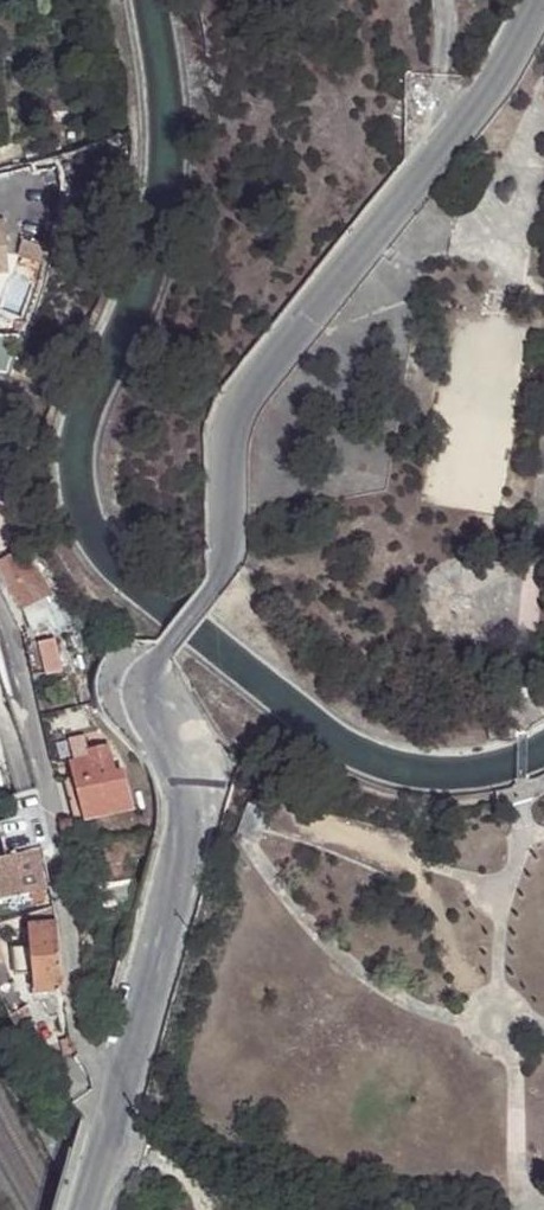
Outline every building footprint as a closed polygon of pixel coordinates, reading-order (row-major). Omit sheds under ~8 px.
[(0,221),(0,271),(11,271),(9,220),(0,221)] [(51,248),(25,239),(20,254),(46,263),(51,248)] [(1,502),(0,502),(0,548),(13,543),(1,502)] [(0,561),(0,564),(12,587),(40,572),(19,550),(0,561)] [(50,593),(40,572),(12,587),(22,608),(44,595),(50,593)] [(44,595),(22,608),(36,641),(59,631),(44,595)] [(48,674),(61,668),(50,641),(36,646),(48,674)] [(75,761),(90,756),(87,750),(83,737),(69,742),(75,761)] [(75,776),(88,818),(135,805),(123,768),(115,769),(107,744),(87,750),(90,756),(75,761),(71,762),(75,776)] [(75,822),(88,818),(75,776),(62,780),(75,822)] [(9,800),(16,820),(27,816),(37,812),(41,812),(36,791),(9,800)] [(127,859),(153,852),(156,840),(137,840),(106,848),(113,883),(130,879),(127,859)] [(0,854),(0,898),(38,893),(41,898),(57,895),(55,888),(50,856),(49,848),(48,847),(0,854)] [(135,904),(130,879),(113,883),(106,848),(97,850),(109,904),(123,905),(135,904)] [(123,905),(109,904),(108,921),(121,921),(123,905)] [(57,906),(30,908),(32,923),(59,920),(61,920),(58,908),(57,906)] [(66,989),(59,920),(32,923),(34,943),(37,969),(39,992),(55,990),(66,989)] [(11,947),(0,925),(0,954),(11,947)] [(37,969),(34,943),(15,945),(18,971),(37,969)] [(70,1024),(66,989),(55,990),(56,996),(53,996),(57,1025),(70,1024)] [(40,1001),(27,1010),(38,1028),(52,1019),(40,1001)] [(57,1045),(62,1061),(78,1054),(74,1040),(57,1045)]
